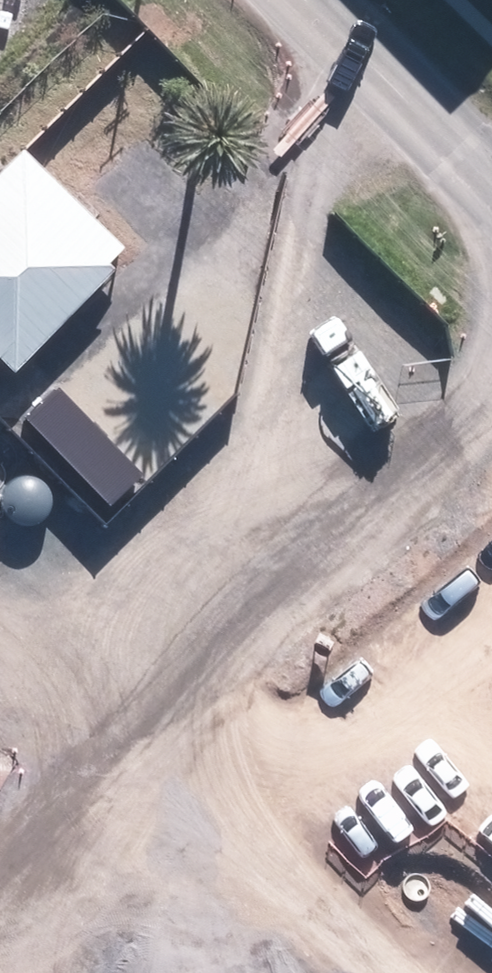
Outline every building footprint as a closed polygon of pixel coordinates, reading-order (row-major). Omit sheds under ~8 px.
[(142,259),(36,150),(0,185),(0,395),(142,259)]
